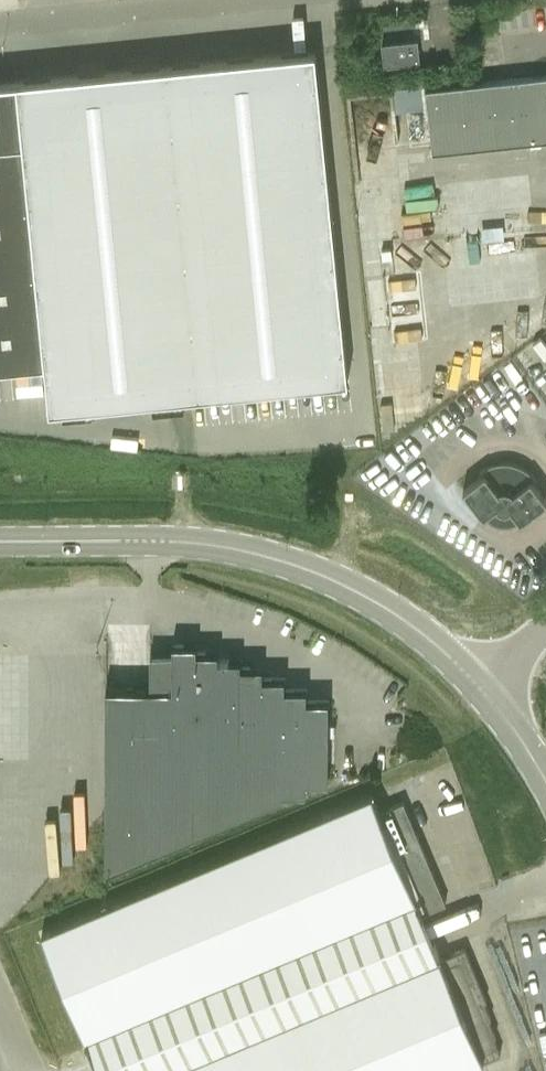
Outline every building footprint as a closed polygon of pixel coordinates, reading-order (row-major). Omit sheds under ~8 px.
[(420,62),(417,40),(381,44),(383,66),(420,62)] [(45,365),(49,409),(348,379),(315,51),(0,82),(0,369),(45,365)] [(425,88),(432,152),(545,140),(545,75),(425,88)] [(357,143),(394,141),(391,89),(354,91),(357,143)] [(463,490),(484,517),(485,516),(487,519),(491,522),(495,524),(499,525),(504,526),(509,526),(513,524),(517,523),(520,521),(521,521),(545,502),(545,499),(531,479),(535,476),(530,471),(524,467),(517,464),(509,462),(502,462),(495,463),(487,466),(481,470),(484,474),(463,490)] [(150,654),(149,689),(105,688),(105,872),(284,797),(284,793),(306,793),(306,781),(327,781),(328,745),(328,700),(306,700),(306,689),(284,689),(284,678),(262,678),(262,667),(240,667),(240,659),(218,659),(218,652),(196,652),(196,645),(172,644),(172,653),(150,654)] [(422,912),(446,902),(404,801),(379,812),(372,794),(41,932),(99,1070),(461,1070),(484,1061),(483,1059),(500,1052),(493,1036),(496,1035),(488,1018),(490,1017),(483,1000),(487,999),(465,948),(441,958),(422,912)]
